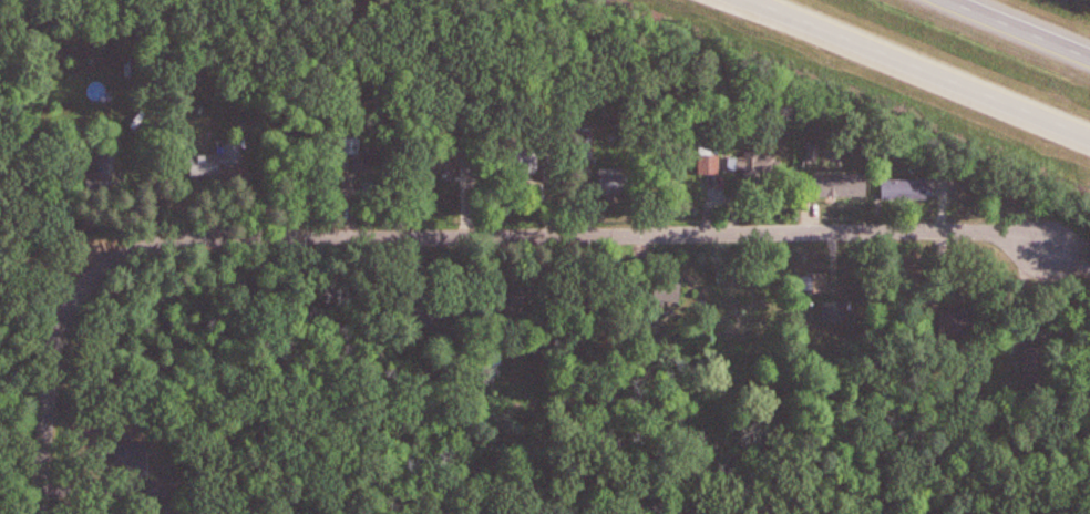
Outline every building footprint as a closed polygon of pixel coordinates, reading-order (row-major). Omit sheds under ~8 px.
[(345,137),(364,138),(364,156),(346,155),(345,137)] [(195,152),(223,152),(223,142),(244,141),(245,187),(192,191),(195,152)] [(702,151),(767,152),(765,179),(698,176),(702,151)] [(547,162),(546,182),(559,183),(560,162),(547,162)] [(812,172),(812,201),(870,198),(871,173),(812,172)] [(574,173),(573,202),(645,203),(641,176),(574,173)] [(881,182),(881,208),(933,210),(935,182),(881,182)] [(657,282),(655,305),(681,305),(683,285),(657,282)] [(823,308),(823,326),(850,325),(850,305),(823,308)] [(147,481),(147,493),(171,494),(171,482),(147,481)]
